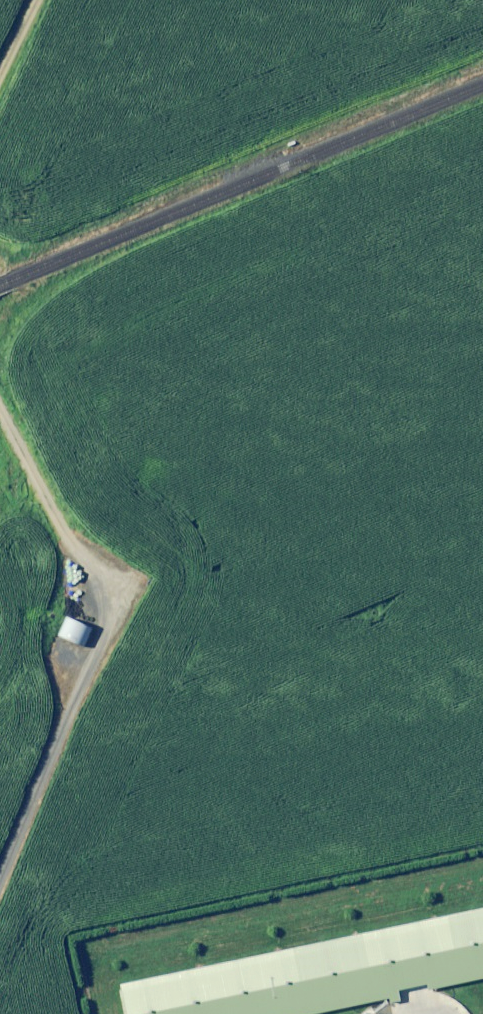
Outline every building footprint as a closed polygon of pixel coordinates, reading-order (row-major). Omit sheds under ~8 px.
[(92,629),(68,618),(59,637),(84,648),(92,629)]
